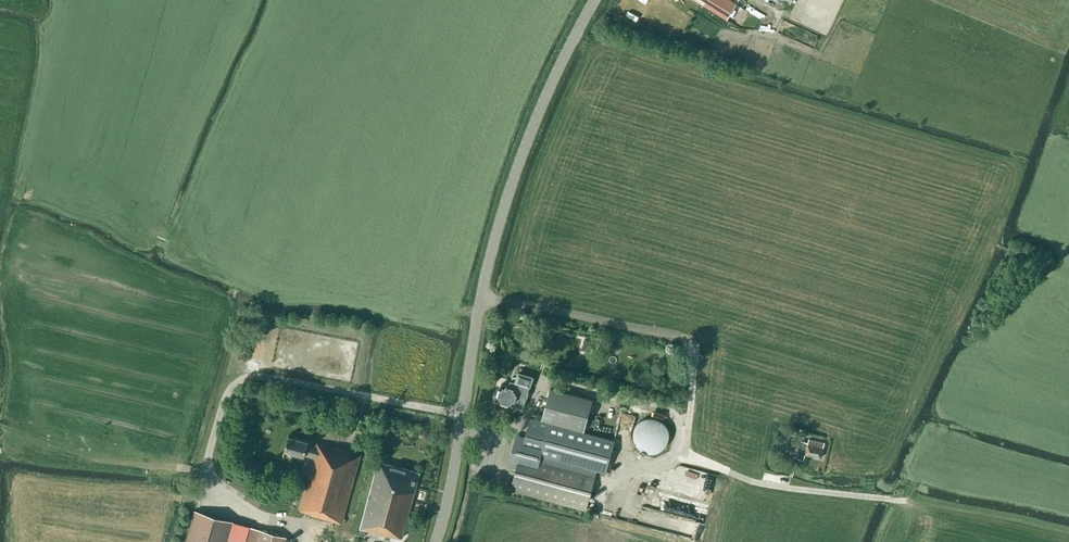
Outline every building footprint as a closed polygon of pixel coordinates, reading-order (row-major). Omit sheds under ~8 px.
[(724,18),(726,20),(736,4),(730,0),(695,0),(724,18)] [(585,339),(581,349),(589,352),(593,342),(585,339)] [(523,408),(529,387),(530,387),(534,376),(518,371),(514,382),(510,381),(508,386),(501,384),(496,400),(518,407),(523,408)] [(525,437),(516,434),(508,465),(517,467),(511,490),(585,510),(595,475),(592,474),(594,469),(605,472),(614,441),(584,432),(593,400),(550,388),(541,420),(531,418),(525,437)] [(663,451),(665,450),(667,449),(669,447),(670,446),(672,444),(673,442),(674,440),(674,438),(675,435),(675,433),(674,431),(674,429),(673,427),(672,425),(671,423),(669,421),(668,420),(666,418),(664,418),(662,417),(659,416),(657,416),(655,416),(653,417),(651,417),(648,418),(647,419),(645,421),(643,422),(642,424),(641,426),(640,428),(639,430),(639,433),(639,435),(639,437),(640,439),(641,441),(642,443),(643,445),(645,447),(646,448),(648,449),(650,450),(652,451),(654,452),(657,452),(659,452),(661,451),(663,451)] [(297,508),(311,512),(311,514),(341,523),(360,455),(317,443),(316,445),(308,443),(308,441),(288,436),(284,450),(304,456),(305,454),(313,456),(308,476),(306,475),(297,508)] [(805,454),(820,458),(824,443),(808,439),(808,440),(808,442),(800,440),(796,458),(803,459),(805,454)] [(378,461),(359,535),(364,536),(366,530),(391,537),(392,535),(402,537),(419,472),(378,461)] [(186,541),(229,541),(235,522),(195,510),(186,541)] [(286,537),(247,525),(243,541),(285,541),(286,537)]
